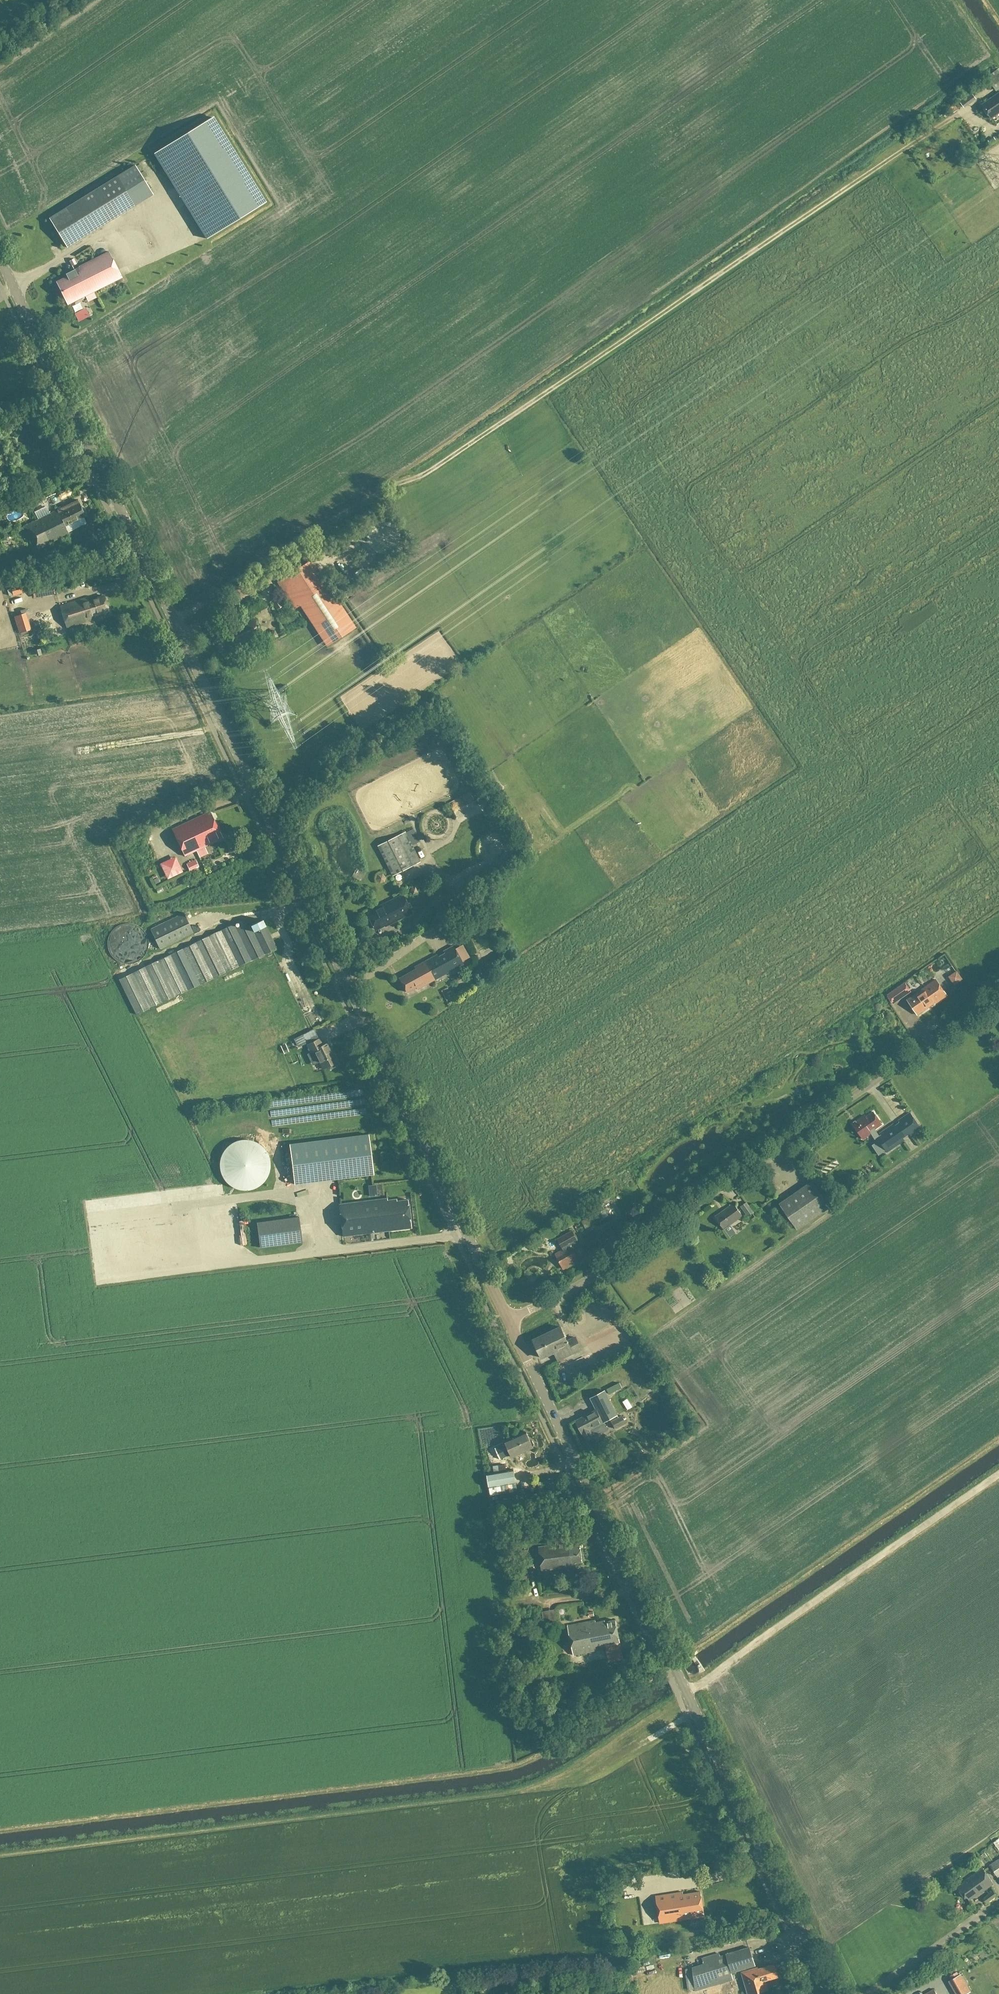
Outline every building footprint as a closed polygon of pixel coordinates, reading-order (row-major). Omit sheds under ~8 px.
[(990,81),(997,91),(998,90),(998,75),(990,81)] [(981,106),(990,119),(998,113),(998,93),(981,106)] [(154,154),(206,239),(265,203),(212,118),(154,154)] [(101,226),(83,197),(49,218),(67,247),(101,226)] [(121,277),(116,266),(109,252),(66,274),(67,277),(56,282),(67,305),(121,277)] [(86,304),(73,309),(79,323),(92,317),(86,304)] [(32,522),(21,527),(33,552),(68,535),(64,526),(85,516),(77,500),(56,510),(49,513),(49,514),(34,522),(32,522)] [(44,506),(37,509),(39,515),(46,512),(44,506)] [(327,646),(355,628),(311,561),(283,579),(291,591),(285,594),(294,609),(300,605),(327,646)] [(50,577),(30,582),(32,594),(53,590),(50,577)] [(78,593),(70,596),(72,602),(81,599),(78,593)] [(91,600),(90,597),(59,606),(66,627),(94,618),(93,615),(108,611),(103,596),(91,600)] [(277,597),(271,601),(276,610),(282,606),(277,597)] [(30,630),(29,625),(17,628),(19,634),(30,630)] [(61,637),(58,625),(35,631),(39,643),(61,637)] [(274,631),(262,636),(265,642),(277,636),(274,631)] [(222,838),(209,811),(172,829),(184,856),(222,838)] [(419,862),(404,832),(377,846),(392,875),(419,862)] [(167,877),(183,872),(178,856),(162,862),(167,877)] [(195,860),(186,864),(189,871),(198,866),(195,860)] [(484,868),(468,877),(473,884),(488,876),(484,868)] [(377,910),(367,915),(374,929),(384,924),(385,926),(390,924),(389,922),(392,920),(393,922),(411,913),(402,895),(376,907),(377,910)] [(183,913),(150,930),(160,948),(192,932),(183,913)] [(234,924),(119,980),(136,1015),(275,948),(262,920),(250,926),(249,922),(236,928),(234,924)] [(131,923),(127,923),(123,923),(120,924),(116,926),(113,929),(110,932),(108,936),(107,939),(107,943),(107,947),(108,951),(110,955),(113,958),(116,960),(120,962),(125,964),(127,964),(131,964),(135,962),(139,960),(142,958),(144,955),(146,951),(148,947),(148,943),(148,939),(146,936),(144,932),(142,929),(139,926),(135,924),(131,923)] [(415,969),(399,978),(406,992),(415,987),(417,989),(462,964),(452,946),(442,951),(444,954),(439,957),(437,954),(414,967),(415,969)] [(948,972),(952,983),(962,979),(958,969),(948,972)] [(935,981),(906,1001),(917,1016),(934,1004),(934,1005),(946,996),(935,981)] [(904,984),(896,990),(886,997),(892,1005),(910,992),(904,984)] [(318,1039),(307,1045),(311,1052),(313,1051),(323,1069),(328,1067),(329,1069),(337,1065),(336,1062),(337,1062),(328,1043),(322,1046),(318,1039)] [(864,1116),(852,1124),(862,1139),(870,1134),(869,1133),(881,1124),(873,1112),(865,1117),(864,1116)] [(909,1113),(876,1136),(887,1152),(904,1141),(903,1139),(909,1135),(910,1136),(920,1129),(909,1113)] [(256,1122),(241,1123),(241,1132),(256,1131),(256,1122)] [(292,1181),(373,1175),(370,1135),(289,1141),(292,1181)] [(246,1192),(252,1190),(258,1188),(263,1183),(267,1178),(269,1172),(270,1165),(269,1159),(266,1153),(262,1148),(257,1144),(250,1142),(244,1141),(238,1142),(232,1144),(226,1149),(223,1153),(220,1159),(219,1165),(220,1171),(221,1177),(225,1182),(229,1186),(234,1189),(240,1191),(246,1192)] [(827,1170),(840,1164),(837,1159),(825,1166),(827,1170)] [(812,1182),(779,1204),(796,1230),(829,1207),(812,1182)] [(387,1198),(339,1204),(342,1236),(411,1228),(407,1200),(396,1201),(396,1199),(387,1200),(387,1198)] [(753,1213),(746,1203),(739,1207),(747,1217),(753,1213)] [(733,1204),(713,1218),(722,1230),(742,1216),(733,1204)] [(298,1217),(256,1223),(259,1248),(302,1242),(298,1217)] [(587,1219),(581,1222),(585,1230),(591,1227),(587,1219)] [(562,1250),(555,1254),(563,1269),(585,1256),(578,1244),(576,1240),(571,1231),(556,1239),(562,1250)] [(533,1340),(541,1358),(554,1352),(558,1360),(580,1349),(574,1338),(566,1342),(559,1327),(533,1340)] [(588,1431),(617,1415),(604,1391),(589,1399),(595,1410),(574,1421),(581,1435),(585,1442),(592,1438),(588,1431)] [(628,1409),(633,1406),(629,1397),(624,1400),(628,1409)] [(622,1416),(610,1422),(615,1430),(626,1424),(622,1416)] [(503,1442),(504,1444),(493,1449),(498,1460),(509,1455),(510,1458),(532,1448),(531,1448),(533,1445),(531,1441),(528,1440),(525,1432),(503,1442)] [(489,1488),(515,1483),(513,1470),(506,1471),(505,1465),(498,1466),(499,1472),(487,1475),(489,1488)] [(568,1544),(538,1549),(541,1570),(571,1566),(571,1563),(582,1562),(580,1546),(569,1547),(568,1544)] [(594,1620),(567,1626),(572,1656),(605,1649),(607,1659),(620,1656),(618,1647),(619,1647),(614,1621),(604,1623),(604,1621),(595,1622),(594,1620)] [(989,1866),(997,1878),(998,1877),(998,1859),(989,1866)] [(963,1883),(956,1888),(964,1899),(966,1897),(969,1901),(981,1892),(993,1884),(982,1868),(963,1882),(963,1883)] [(655,1897),(658,1916),(661,1915),(662,1923),(704,1917),(700,1892),(683,1895),(682,1893),(655,1897)] [(986,1904),(997,1897),(993,1892),(983,1899),(986,1904)] [(691,1969),(686,1970),(689,1989),(694,1989),(695,1991),(733,1980),(731,1973),(755,1966),(749,1948),(725,1955),(726,1958),(721,1960),(719,1954),(701,1959),(703,1965),(691,1968),(691,1969)] [(742,1974),(748,1993),(753,1993),(767,1990),(765,1981),(777,1977),(773,1965),(742,1974)] [(970,1988),(960,1971),(949,1977),(958,1993),(960,1993),(970,1988)]
